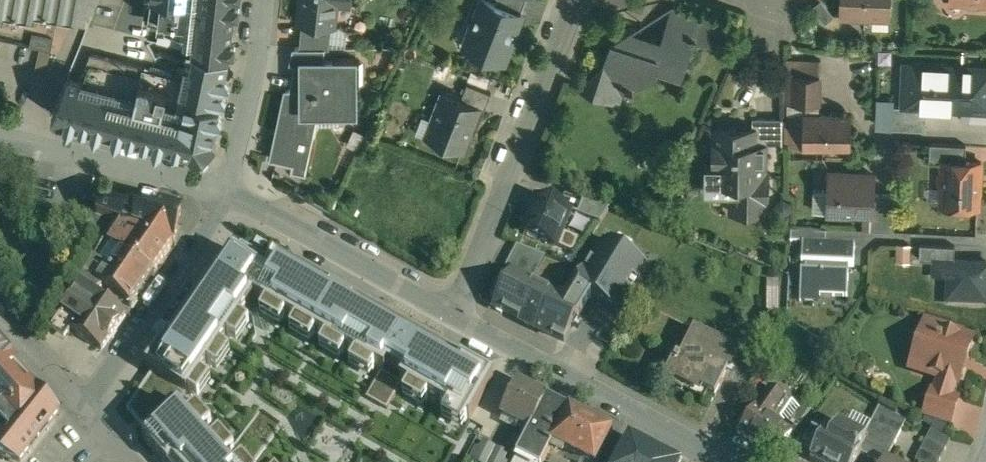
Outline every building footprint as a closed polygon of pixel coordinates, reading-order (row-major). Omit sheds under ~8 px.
[(2,21),(3,15),(33,21),(34,15),(75,22),(79,0),(0,0),(0,21),(2,21)] [(148,17),(160,18),(160,24),(185,27),(187,13),(196,14),(192,45),(188,44),(188,47),(229,57),(230,48),(235,48),(236,37),(231,37),(235,9),(239,10),(240,0),(150,0),(148,17)] [(299,21),(303,21),(331,24),(334,24),(334,23),(337,23),(339,9),(336,9),(336,1),(350,2),(350,0),(301,0),(299,21)] [(485,0),(482,0),(470,30),(469,31),(470,34),(468,41),(486,48),(484,53),(498,58),(509,54),(505,42),(502,41),(504,36),(510,39),(511,37),(510,37),(510,35),(514,34),(512,31),(513,29),(515,30),(521,14),(520,14),(495,4),(485,0)] [(495,4),(520,14),(526,0),(497,0),(495,4)] [(834,16),(821,0),(812,8),(825,24),(834,16)] [(841,16),(889,18),(890,0),(841,0),(841,16)] [(664,31),(637,44),(637,42),(633,44),(625,42),(629,28),(612,37),(604,62),(581,87),(619,102),(622,93),(634,87),(633,85),(651,76),(656,62),(682,71),(694,36),(721,45),(728,25),(672,7),(664,31)] [(331,24),(303,21),(301,46),(319,46),(325,46),(325,47),(329,47),(331,24)] [(53,39),(32,34),(29,45),(51,50),(53,39)] [(160,54),(156,57),(148,43),(130,53),(127,61),(182,75),(185,61),(160,54)] [(301,46),(296,46),(293,61),(297,63),(297,89),(287,89),(287,91),(273,157),(293,162),(292,169),(306,172),(307,171),(306,171),(318,112),(318,105),(336,105),(339,111),(354,111),(355,111),(355,86),(360,83),(360,60),(360,59),(355,59),(355,57),(336,57),(336,59),(320,59),(319,46),(301,46)] [(229,57),(188,47),(185,61),(226,72),(229,57)] [(51,50),(40,48),(35,67),(46,70),(51,50)] [(127,61),(90,52),(80,77),(63,117),(68,125),(182,153),(189,149),(193,155),(201,150),(203,152),(210,147),(209,145),(217,140),(213,134),(217,116),(223,112),(219,107),(221,99),(226,95),(222,90),(224,83),(230,79),(226,74),(226,72),(185,61),(182,75),(127,61)] [(904,64),(902,107),(985,112),(985,68),(904,64)] [(68,74),(52,114),(63,117),(80,77),(68,74)] [(819,77),(793,76),(792,147),(803,146),(803,115),(819,115),(819,77)] [(491,92),(467,83),(461,99),(480,106),(479,109),(484,111),(491,92)] [(461,99),(442,92),(432,119),(437,121),(431,138),(463,151),(479,109),(480,106),(461,99)] [(343,121),(342,112),(323,112),(323,121),(343,121)] [(965,121),(985,121),(985,113),(965,113),(965,121)] [(819,115),(803,115),(803,146),(851,146),(851,115),(819,115)] [(783,118),(752,118),(752,128),(752,144),(766,144),(783,144),(783,118)] [(752,128),(716,127),(716,160),(712,160),(712,183),(741,183),(740,212),(763,212),(763,211),(761,211),(762,200),(769,200),(769,172),(766,171),(766,144),(752,144),(752,128)] [(966,145),(930,144),(929,161),(943,162),(943,161),(965,161),(966,145)] [(965,161),(943,161),(943,162),(943,170),(940,173),(940,183),(942,186),(942,204),(978,206),(979,177),(981,177),(981,162),(965,161)] [(874,174),(830,172),(828,210),(831,214),(846,215),(849,212),(871,213),(872,213),(873,193),(874,174)] [(896,194),(873,193),(872,213),(871,213),(870,229),(894,230),(896,194)] [(181,212),(124,196),(117,223),(141,232),(173,244),(181,212)] [(571,209),(537,196),(530,213),(532,214),(524,234),(556,246),(571,209)] [(610,206),(585,196),(578,213),(600,221),(610,206)] [(110,221),(84,212),(76,234),(102,244),(110,221)] [(827,227),(791,225),(790,242),(802,243),(802,242),(826,243),(827,227)] [(173,244),(141,232),(134,242),(117,232),(109,244),(154,271),(173,244)] [(554,292),(535,327),(564,341),(592,296),(619,312),(648,264),(604,238),(584,270),(583,270),(566,297),(554,292)] [(169,335),(146,367),(153,372),(186,395),(254,295),(277,260),(241,240),(173,338),(169,335)] [(109,244),(105,241),(86,277),(104,289),(131,307),(154,271),(109,244)] [(826,243),(802,242),(802,243),(801,264),(806,264),(805,272),(801,272),(799,301),(801,301),(801,291),(818,292),(818,295),(847,296),(849,266),(854,267),(855,245),(826,243)] [(955,245),(920,243),(919,259),(935,259),(935,258),(954,259),(955,245)] [(505,267),(513,271),(533,281),(545,256),(517,245),(505,267)] [(935,258),(935,259),(934,277),(949,277),(948,303),(985,305),(985,284),(985,261),(954,259),(935,258)] [(316,331),(337,295),(277,260),(254,295),(316,331)] [(494,307),(535,327),(554,292),(533,281),(513,271),(494,307)] [(104,289),(86,277),(69,304),(54,325),(68,335),(72,331),(101,350),(126,313),(100,296),(104,289)] [(778,289),(767,288),(767,311),(778,311),(778,289)] [(401,333),(337,295),(316,331),(380,369),(386,359),(401,333)] [(961,333),(925,321),(922,332),(924,337),(925,338),(918,358),(933,363),(930,374),(938,377),(934,391),(952,397),(957,383),(959,383),(973,339),(961,335),(961,333)] [(729,347),(694,329),(680,359),(677,357),(675,363),(676,364),(672,372),(693,383),(692,385),(715,397),(732,362),(734,363),(741,350),(730,344),(729,347)] [(421,344),(401,333),(386,359),(407,372),(421,344)] [(0,342),(0,460),(6,461),(25,461),(61,415),(12,360),(14,358),(0,342)] [(407,372),(402,381),(470,421),(494,377),(462,358),(458,365),(421,344),(407,372)] [(127,409),(149,435),(181,407),(186,395),(153,372),(127,409)] [(402,385),(381,372),(367,397),(388,409),(402,385)] [(519,383),(503,414),(508,417),(506,422),(520,429),(522,425),(530,429),(547,397),(519,383)] [(786,398),(769,386),(757,406),(756,405),(738,433),(776,459),(813,405),(807,402),(801,412),(796,409),(793,412),(781,404),(786,398)] [(934,391),(932,391),(924,416),(950,425),(959,400),(952,397),(934,391)] [(517,456),(528,461),(544,461),(554,444),(552,443),(570,409),(547,397),(530,429),(517,456)] [(181,407),(149,435),(144,440),(163,461),(230,461),(181,407)] [(570,409),(552,443),(554,444),(570,453),(567,457),(576,461),(579,461),(582,458),(589,461),(598,461),(613,431),(570,409)] [(873,460),(878,461),(885,461),(886,461),(906,422),(896,416),(873,460)] [(499,427),(490,422),(482,438),(491,443),(499,427)] [(314,446),(338,460),(351,437),(327,424),(314,446)] [(865,457),(862,455),(870,439),(841,424),(833,439),(828,436),(814,461),(863,461),(865,457)] [(932,429),(915,460),(918,461),(939,461),(951,439),(932,429)] [(629,439),(617,461),(665,461),(647,452),(648,449),(629,439)]
